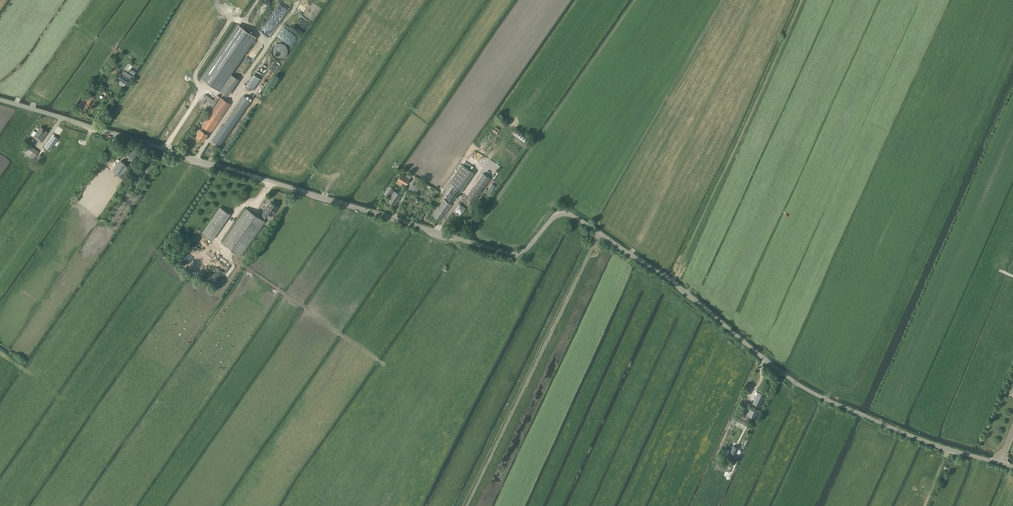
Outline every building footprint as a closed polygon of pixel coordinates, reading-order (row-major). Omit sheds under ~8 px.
[(239,25),(202,79),(216,88),(253,35),(239,25)] [(118,79),(128,86),(134,76),(124,70),(118,79)] [(231,74),(219,90),(228,96),(240,79),(231,74)] [(254,89),(261,79),(254,74),(247,84),(254,89)] [(79,105),(82,107),(79,110),(84,113),(95,96),(90,93),(85,100),(83,99),(79,105)] [(223,125),(222,125),(212,140),(221,146),(252,101),(244,96),(223,125)] [(201,130),(201,129),(196,136),(204,141),(208,134),(206,132),(208,129),(212,132),(231,104),(221,97),(202,125),(203,126),(201,130)] [(48,132),(41,127),(36,134),(37,134),(35,138),(41,142),(48,132)] [(53,136),(46,147),(49,149),(49,150),(57,138),(53,136)] [(24,153),(33,159),(39,151),(30,145),(24,153)] [(124,148),(121,153),(133,161),(137,156),(124,148)] [(127,171),(129,167),(122,163),(115,173),(124,179),(129,172),(127,171)] [(438,208),(438,209),(433,216),(440,220),(445,214),(452,205),(461,191),(474,173),(462,164),(450,182),(455,185),(447,197),(446,196),(438,208)] [(407,176),(402,173),(398,180),(406,185),(412,175),(408,172),(407,176)] [(473,204),(491,178),(483,173),(465,199),(473,204)] [(492,184),(486,193),(489,195),(495,186),(492,184)] [(388,195),(391,197),(388,200),(395,205),(402,195),(395,190),(394,192),(392,191),(394,188),(390,185),(385,194),(388,196),(388,195)] [(261,218),(247,208),(223,242),(242,255),(265,221),(264,220),(268,215),(270,216),(271,214),(273,215),(276,211),(276,210),(278,206),(271,201),(267,207),(264,212),(265,213),(261,218)] [(462,215),(466,208),(459,203),(455,210),(462,215)] [(203,233),(212,239),(230,214),(221,207),(203,233)] [(760,406),(765,396),(758,392),(753,402),(760,406)] [(746,411),(740,409),(737,415),(743,418),(746,411)] [(755,418),(758,412),(751,409),(747,415),(755,418)] [(733,446),(729,454),(735,457),(739,449),(733,446)] [(727,457),(730,450),(725,447),(722,455),(727,457)]
